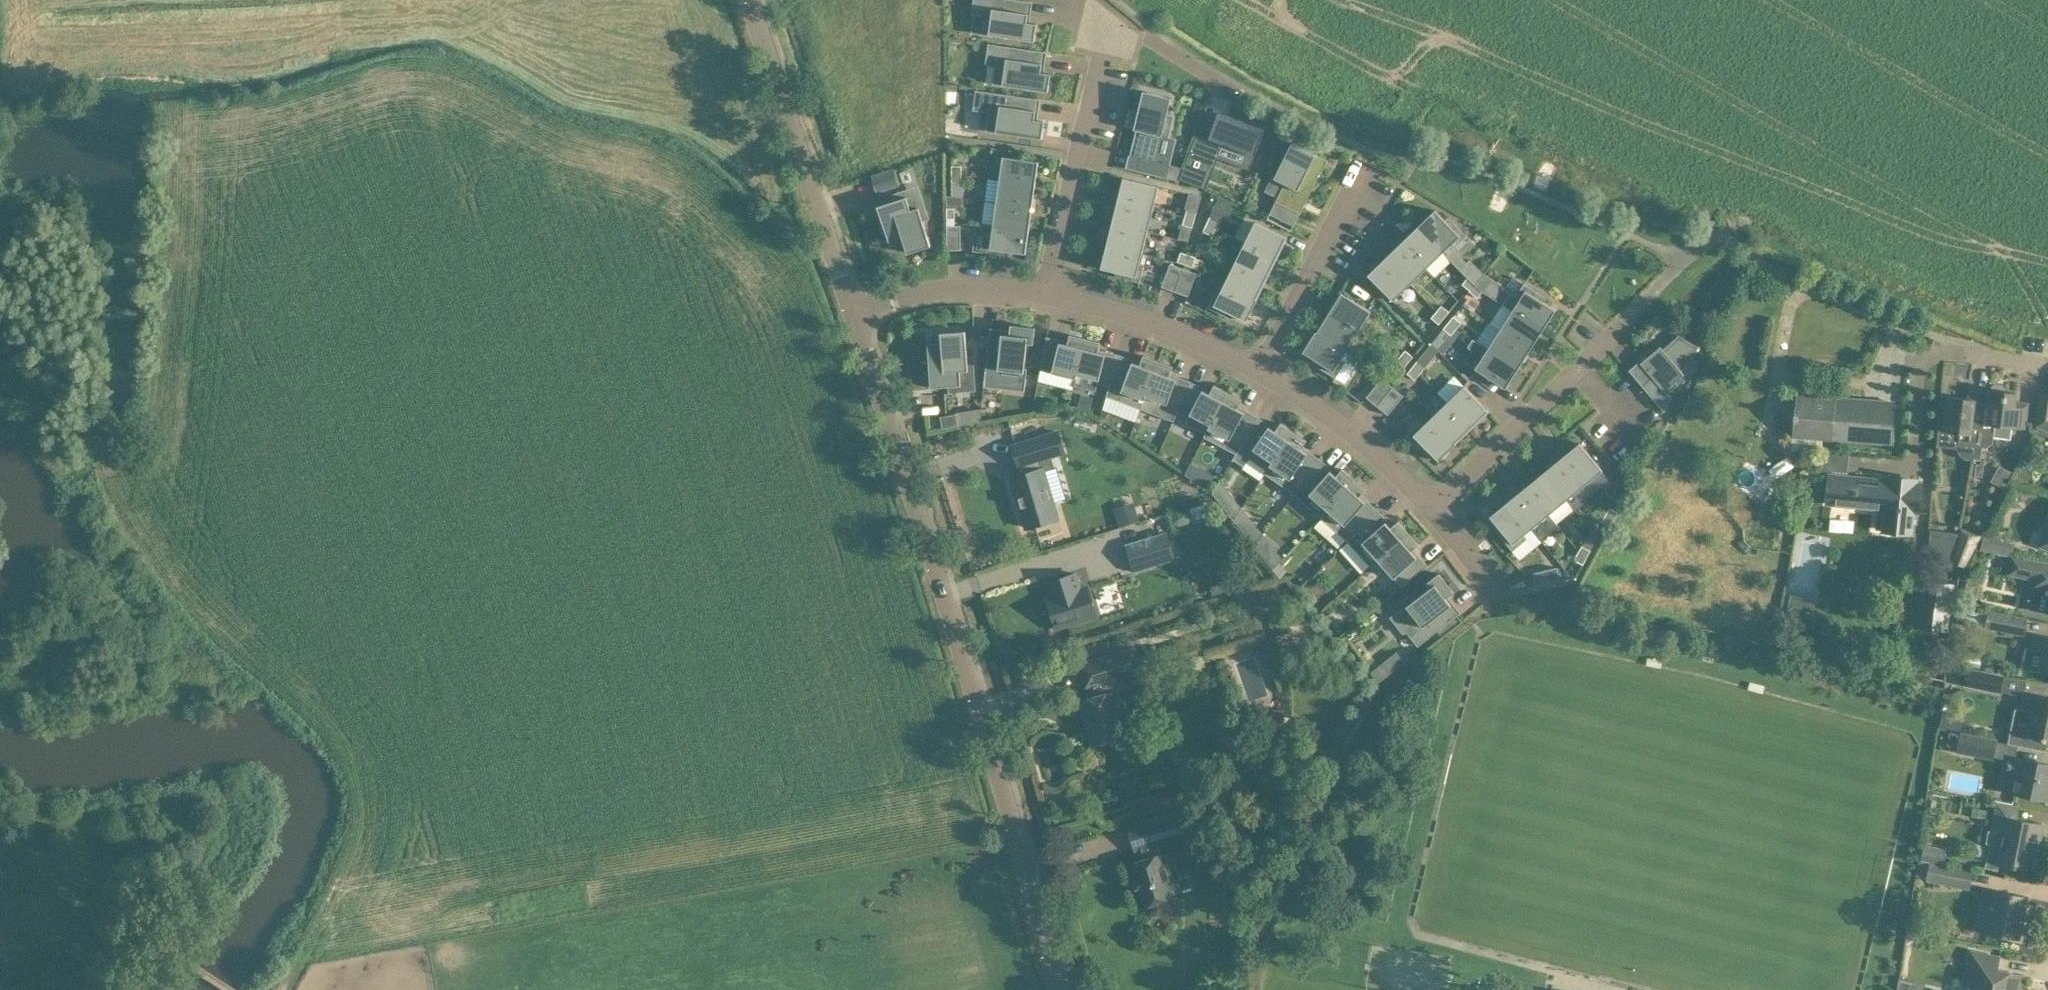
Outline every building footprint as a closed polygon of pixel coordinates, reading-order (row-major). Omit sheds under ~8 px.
[(989,34),(1035,40),(1037,23),(1027,21),(1028,18),(1030,1),(1025,0),(974,0),(972,13),(992,16),(989,34)] [(1044,51),(989,43),(986,63),(1006,66),(1003,84),(1049,91),(1051,73),(1041,72),(1042,69),(1041,69),(1044,51)] [(976,89),(973,110),(999,113),(997,131),(1042,138),(1045,120),(1035,119),(1035,116),(1038,98),(976,89)] [(1126,166),(1126,167),(1167,177),(1171,164),(1158,161),(1164,136),(1169,137),(1174,115),(1168,113),(1172,97),(1144,90),(1134,129),(1139,130),(1137,136),(1135,135),(1130,155),(1140,157),(1137,169),(1126,166)] [(1184,167),(1180,179),(1207,188),(1209,183),(1205,181),(1218,146),(1253,159),(1255,153),(1256,153),(1263,134),(1262,134),(1264,129),(1251,123),(1247,121),(1247,122),(1235,117),(1228,114),(1226,120),(1219,118),(1220,116),(1218,115),(1209,138),(1197,133),(1184,167)] [(1276,201),(1300,213),(1323,167),(1325,163),(1317,159),(1314,158),(1316,153),(1292,141),(1275,177),(1285,182),(1276,201)] [(1039,161),(1003,156),(1000,179),(1036,184),(1039,161)] [(1171,164),(1167,177),(1179,180),(1180,179),(1184,167),(1171,164)] [(952,173),(962,173),(962,165),(952,165),(952,173)] [(878,191),(898,184),(894,169),(873,176),(878,191)] [(962,173),(952,173),(952,181),(962,181),(962,173)] [(1124,177),(1118,200),(1153,208),(1159,186),(1124,177)] [(1036,184),(1000,179),(997,202),(1033,206),(1036,184)] [(908,252),(932,245),(919,207),(911,209),(907,196),(878,205),(892,247),(905,243),(908,252)] [(1113,222),(1148,231),(1153,208),(1118,200),(1113,222)] [(1033,206),(997,202),(994,224),(1030,229),(1033,206)] [(955,218),(955,207),(947,208),(947,218),(955,218)] [(1210,216),(1207,223),(1216,228),(1220,220),(1223,212),(1214,208),(1210,216)] [(1187,209),(1185,216),(1195,219),(1197,211),(1187,209)] [(1435,209),(1418,225),(1444,251),(1452,260),(1461,269),(1468,262),(1462,256),(1475,243),(1467,235),(1456,223),(1452,226),(1435,209)] [(1193,227),(1195,219),(1185,216),(1183,224),(1193,227)] [(1256,221),(1245,242),(1278,258),(1288,237),(1256,221)] [(982,222),(981,232),(988,233),(985,252),(1002,254),(1003,249),(1026,253),(1030,229),(994,224),(982,222)] [(1143,253),(1148,231),(1113,222),(1107,244),(1143,253)] [(1213,235),(1216,228),(1207,223),(1204,231),(1213,235)] [(961,225),(947,225),(948,249),(961,249),(961,225)] [(1418,225),(1402,241),(1427,267),(1444,251),(1418,225)] [(1411,283),(1427,267),(1402,241),(1386,257),(1411,283)] [(1268,279),(1278,258),(1245,242),(1235,263),(1268,279)] [(1125,273),(1124,278),(1140,282),(1145,263),(1140,262),(1143,253),(1107,244),(1102,267),(1125,273)] [(1178,261),(1185,264),(1189,254),(1181,251),(1178,261)] [(1196,257),(1189,254),(1185,264),(1193,266),(1196,257)] [(1394,300),(1411,283),(1386,257),(1368,274),(1394,300)] [(1468,262),(1461,269),(1469,276),(1468,277),(1476,284),(1480,278),(1481,277),(1485,273),(1470,259),(1468,262)] [(1171,263),(1162,286),(1175,291),(1184,268),(1171,263)] [(1257,299),(1268,279),(1235,263),(1225,283),(1257,299)] [(1197,273),(1184,268),(1175,291),(1188,296),(1197,273)] [(1476,284),(1475,284),(1483,291),(1505,304),(1512,292),(1505,288),(1502,286),(1503,285),(1485,273),(1481,277),(1480,278),(1476,284)] [(1512,292),(1505,304),(1513,309),(1543,329),(1556,309),(1536,296),(1539,292),(1524,283),(1513,276),(1505,288),(1512,292)] [(1468,277),(1463,284),(1470,290),(1475,284),(1476,284),(1468,277)] [(1216,289),(1208,307),(1223,314),(1225,310),(1247,320),(1257,299),(1225,283),(1221,292),(1216,289)] [(1475,284),(1470,290),(1470,291),(1478,297),(1483,291),(1475,284)] [(1340,292),(1328,312),(1359,331),(1371,311),(1340,292)] [(1442,305),(1437,311),(1445,317),(1450,311),(1442,305)] [(1531,348),(1543,329),(1513,309),(1501,329),(1531,348)] [(1439,324),(1445,317),(1437,311),(1432,317),(1439,324)] [(1347,350),(1359,331),(1328,312),(1316,331),(1347,350)] [(1454,315),(1449,322),(1457,328),(1462,322),(1454,315)] [(1449,322),(1444,328),(1451,334),(1455,337),(1460,331),(1457,328),(1449,322)] [(990,334),(984,383),(1023,388),(1025,368),(1028,343),(1034,344),(1036,327),(1011,324),(1011,330),(1010,334),(1008,334),(990,332),(990,334)] [(1501,329),(1488,348),(1519,367),(1531,348),(1501,329)] [(966,330),(941,332),(942,342),(928,343),(931,386),(962,384),(961,370),(969,370),(966,330)] [(1342,358),(1347,350),(1316,331),(1303,351),(1324,364),(1321,368),(1336,377),(1346,361),(1342,358)] [(1041,369),(1039,380),(1073,389),(1074,385),(1086,337),(1070,333),(1070,335),(1068,343),(1066,342),(1066,343),(1047,338),(1041,368),(1041,369)] [(1661,346),(1631,371),(1665,412),(1671,398),(1668,393),(1678,384),(1676,381),(1684,374),(1681,371),(1687,367),(1688,367),(1699,347),(1679,336),(1678,337),(1663,349),(1661,346)] [(1086,337),(1074,385),(1096,391),(1098,383),(1110,386),(1120,356),(1101,351),(1099,351),(1101,341),(1086,337)] [(1436,338),(1432,342),(1439,350),(1441,352),(1444,347),(1440,342),(1436,338)] [(1472,349),(1465,361),(1476,368),(1506,387),(1519,367),(1488,348),(1473,338),(1468,346),(1472,349)] [(1412,367),(1420,373),(1425,367),(1439,350),(1432,342),(1418,360),(1412,367)] [(1408,362),(1413,356),(1406,349),(1400,356),(1408,362)] [(1138,363),(1120,356),(1110,386),(1107,395),(1141,408),(1159,360),(1144,354),(1140,364),(1138,363)] [(1403,368),(1408,362),(1400,356),(1395,362),(1403,368)] [(1174,420),(1178,411),(1190,383),(1172,376),(1172,375),(1170,375),(1173,365),(1159,360),(1141,408),(1174,420)] [(1415,379),(1420,373),(1412,367),(1407,373),(1415,379)] [(1377,405),(1393,386),(1382,377),(1367,396),(1377,405)] [(1208,392),(1190,383),(1178,411),(1188,417),(1186,422),(1206,433),(1229,391),(1215,384),(1210,393),(1208,392)] [(1975,447),(1973,458),(1981,459),(1982,447),(1986,448),(1993,443),(1994,437),(2011,439),(2012,427),(2012,426),(2025,428),(2028,403),(2015,401),(2017,392),(2004,391),(2005,388),(2003,385),(1994,384),(1992,386),(1991,389),(1989,389),(1988,398),(1985,423),(1978,422),(1975,447)] [(1464,385),(1447,401),(1473,427),(1489,411),(1464,385)] [(1378,405),(1377,405),(1388,414),(1404,395),(1393,386),(1385,396),(1378,405)] [(1237,453),(1242,445),(1257,418),(1240,409),(1240,408),(1238,407),(1243,398),(1229,391),(1206,433),(1204,436),(1237,453)] [(2037,425),(2040,426),(2037,433),(2047,436),(2047,393),(2041,392),(2037,425)] [(1894,447),(1895,402),(1867,400),(1796,394),(1792,436),(1812,438),(1891,443),(1891,447),(1894,447)] [(1988,398),(1968,395),(1967,398),(1947,395),(1943,431),(1959,433),(1958,447),(1958,448),(1958,450),(1958,452),(1959,453),(1960,455),(1962,456),(1963,457),(1965,457),(1966,458),(1973,458),(1975,447),(1978,422),(1985,423),(1988,398)] [(1456,443),(1473,427),(1447,401),(1431,417),(1456,443)] [(957,413),(941,416),(943,428),(959,425),(963,424),(961,411),(956,412),(957,413)] [(1067,412),(1065,419),(1072,421),(1074,414),(1067,412)] [(1077,415),(1074,425),(1091,430),(1094,420),(1077,415)] [(1439,460),(1456,443),(1431,417),(1424,424),(1421,421),(1407,434),(1419,446),(1422,443),(1439,460)] [(1250,457),(1267,469),(1294,431),(1281,422),(1276,430),(1274,429),(1257,418),(1242,445),(1237,453),(1233,460),(1234,460),(1234,459),(1244,466),(1250,457)] [(1026,474),(1012,478),(1027,527),(1058,517),(1053,502),(1067,498),(1057,467),(1055,467),(1044,471),(1043,468),(1042,468),(1039,459),(1065,451),(1059,431),(1053,433),(1013,445),(1019,465),(1023,464),(1024,469),(1025,473),(1026,474)] [(1307,439),(1294,431),(1267,469),(1265,472),(1295,493),(1320,460),(1303,449),(1302,448),(1307,439)] [(1580,442),(1562,457),(1585,485),(1603,470),(1580,442)] [(1888,480),(1847,476),(1850,452),(1831,450),(1816,473),(1830,475),(1827,502),(1886,508),(1884,529),(1904,531),(1904,532),(1912,532),(1914,511),(1918,511),(1921,483),(1916,483),(1917,480),(1903,478),(1902,482),(1889,480),(1890,477),(1888,477),(1888,480)] [(1562,457),(1544,471),(1567,499),(1585,485),(1562,457)] [(1320,460),(1295,493),(1320,515),(1355,478),(1343,467),(1336,475),(1335,473),(1335,474),(1320,460)] [(1191,462),(1185,474),(1192,479),(1199,467),(1191,462)] [(2000,465),(1991,481),(2004,488),(2013,472),(2000,465)] [(2027,484),(2031,473),(2018,468),(2013,480),(2027,484)] [(1802,469),(1800,477),(1811,481),(1814,473),(1802,469)] [(1567,499),(1544,471),(1527,486),(1549,514),(1567,499)] [(1361,497),(1362,497),(1360,496),(1367,488),(1355,478),(1320,515),(1347,540),(1376,510),(1361,497)] [(1218,483),(1212,492),(1221,503),(1227,494),(1218,483)] [(1527,486),(1509,500),(1532,528),(1531,528),(1540,539),(1558,525),(1557,523),(1549,514),(1527,486)] [(1531,528),(1532,528),(1509,500),(1490,515),(1506,534),(1502,537),(1513,550),(1527,538),(1524,534),(1531,528)] [(1135,506),(1116,512),(1121,525),(1139,520),(1135,506)] [(1619,511),(1610,507),(1606,514),(1615,519),(1619,511)] [(1175,511),(1172,517),(1174,523),(1179,525),(1188,523),(1191,517),(1190,511),(1184,508),(1175,511)] [(1390,525),(1376,510),(1347,540),(1371,566),(1409,532),(1399,520),(1391,527),(1390,525)] [(1143,536),(1166,527),(1160,513),(1138,522),(1143,536)] [(1611,526),(1615,519),(1606,514),(1602,521),(1611,526)] [(1964,566),(1980,536),(1961,529),(1954,561),(1964,566)] [(1168,531),(1125,544),(1133,571),(1176,558),(1168,531)] [(1413,552),(1414,552),(1412,550),(1420,543),(1409,532),(1371,566),(1372,567),(1379,560),(1402,586),(1427,566),(1413,552)] [(1984,533),(1980,550),(1996,553),(2000,537),(1984,533)] [(1957,536),(1946,534),(1946,535),(1942,535),(1940,550),(1955,552),(1957,536)] [(1587,557),(1591,550),(1582,545),(1578,552),(1587,557)] [(1583,564),(1587,557),(1578,552),(1574,559),(1583,564)] [(1276,553),(1268,562),(1273,568),(1279,562),(1281,559),(1276,553)] [(2012,556),(2008,573),(2033,578),(2031,588),(2042,590),(2042,594),(2047,596),(2045,611),(2047,611),(2047,563),(2012,556)] [(1537,586),(1560,580),(1557,566),(1533,572),(1537,586)] [(1430,587),(1399,611),(1410,625),(1405,629),(1418,645),(1438,630),(1441,634),(1457,621),(1454,617),(1459,613),(1448,599),(1447,597),(1455,591),(1440,572),(1426,582),(1430,587)] [(1052,597),(1047,599),(1057,628),(1097,615),(1088,585),(1081,588),(1076,573),(1047,582),(1052,597)] [(1232,591),(1228,580),(1209,586),(1212,596),(1232,591)] [(1920,613),(1918,626),(1947,630),(1948,617),(1953,585),(1929,582),(1925,581),(1922,598),(1920,613)] [(1809,622),(1811,612),(1791,608),(1794,596),(1792,595),(1788,617),(1809,622)] [(2024,634),(2027,618),(1988,610),(1985,626),(2024,634)] [(1311,642),(1306,628),(1292,632),(1296,646),(1311,642)] [(2035,633),(2032,648),(2043,650),(2039,671),(2047,672),(2047,636),(2035,633)] [(1116,690),(1113,681),(1140,673),(1133,648),(1079,663),(1087,688),(1091,687),(1094,697),(1080,701),(1092,744),(1112,738),(1113,742),(1129,738),(1128,734),(1130,733),(1117,690),(1116,690)] [(1965,649),(1962,664),(1980,667),(1983,653),(1965,649)] [(1380,664),(1371,671),(1379,682),(1389,674),(1381,663),(1380,664)] [(1999,691),(2003,675),(1968,668),(1965,684),(1999,691)] [(2008,743),(2046,750),(2047,740),(2047,697),(2024,692),(2021,709),(2033,712),(2029,729),(2011,726),(2008,743)] [(1281,707),(1258,708),(1258,726),(1259,731),(1270,730),(1270,725),(1282,725),(1284,725),(1284,707),(1281,707)] [(1939,726),(1963,727),(1963,717),(1939,716),(1939,726)] [(2018,745),(1961,733),(1950,731),(1947,745),(1958,747),(1958,750),(1993,757),(1993,755),(2009,759),(2006,773),(2018,775),(2014,793),(2047,800),(2047,798),(2047,763),(2022,758),(2021,759),(2015,758),(2018,745)] [(2039,841),(2043,823),(2017,818),(2020,806),(1998,802),(1993,830),(2004,833),(2002,847),(1989,844),(1985,867),(1997,869),(1999,863),(2030,869),(2035,841),(2039,841)] [(1163,853),(1160,843),(1188,835),(1180,810),(1128,826),(1135,851),(1139,850),(1142,859),(1128,863),(1133,881),(1135,881),(1137,886),(1135,887),(1141,907),(1158,902),(1159,905),(1175,901),(1174,897),(1177,896),(1165,852),(1163,853)] [(1924,846),(1921,859),(1943,863),(1946,850),(1924,846)] [(1970,888),(1973,870),(1930,862),(1926,879),(1970,888)] [(2022,975),(1997,969),(2000,956),(1971,950),(1965,982),(1979,986),(1978,989),(2019,989),(2022,975)] [(1897,989),(1910,989),(1912,980),(1899,977),(1897,989)]
